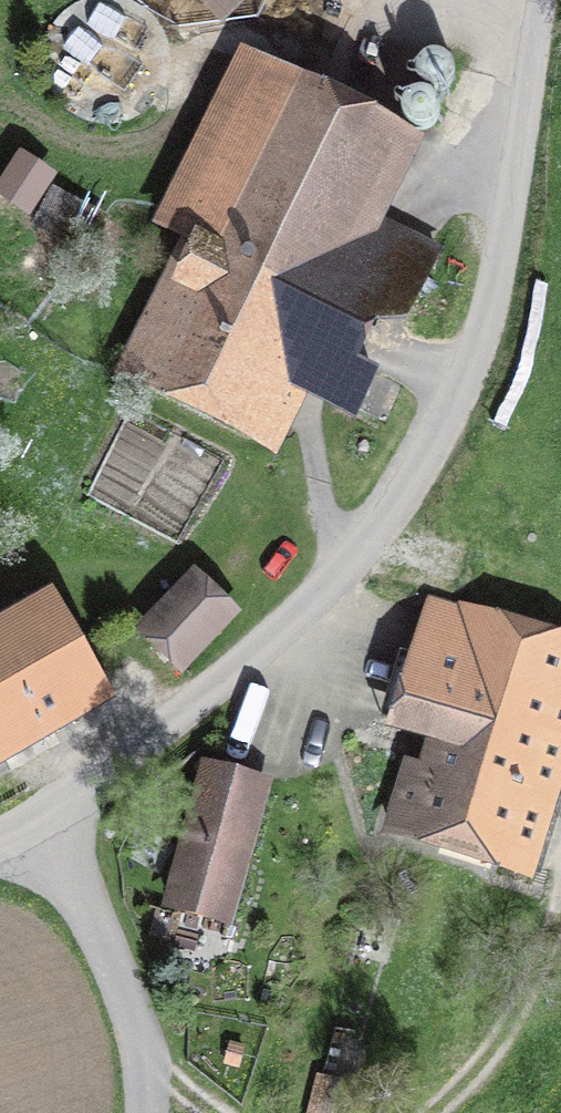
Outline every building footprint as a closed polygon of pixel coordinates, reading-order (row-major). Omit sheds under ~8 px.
[(75,113),(96,121),(120,120),(141,112),(158,95),(168,74),(170,51),(163,29),(148,11),(130,0),(83,0),(82,0),(63,13),(49,32),(43,54),(46,77),(57,98),(75,113)] [(210,251),(153,368),(261,421),(285,374),(358,408),(374,374),(347,361),(365,324),(406,319),(439,254),(362,216),(395,149),(256,80),(179,236),(210,251)] [(22,164),(3,194),(29,209),(47,180),(22,164)] [(52,197),(37,227),(87,252),(102,221),(52,197)] [(156,627),(184,654),(217,621),(188,593),(156,627)] [(400,724),(446,738),(436,771),(413,764),(396,819),(530,861),(560,754),(560,644),(435,604),(400,724)] [(0,639),(0,747),(93,692),(46,612),(0,639)] [(208,779),(176,897),(235,913),(247,873),(235,869),(257,792),(208,779)]
